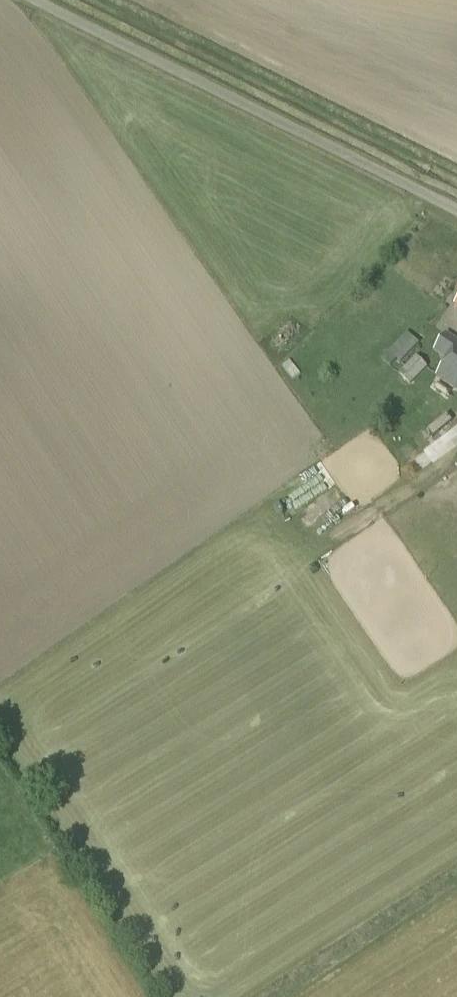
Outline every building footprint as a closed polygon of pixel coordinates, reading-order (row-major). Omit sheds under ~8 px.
[(400,364),(418,345),(406,333),(388,352),(400,364)] [(446,333),(434,352),(446,360),(435,377),(456,391),(456,340),(446,333)] [(410,385),(427,367),(416,356),(399,374),(410,385)]
